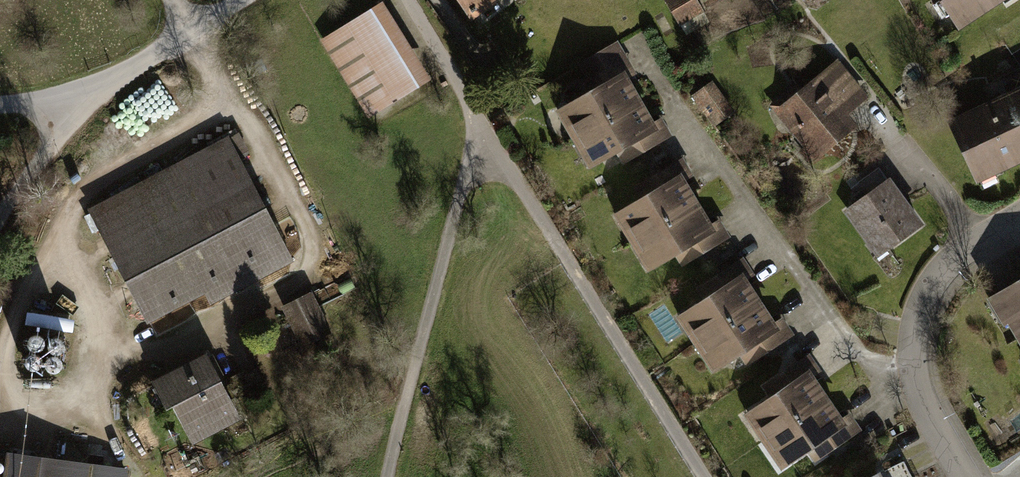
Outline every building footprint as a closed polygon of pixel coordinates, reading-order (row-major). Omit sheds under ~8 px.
[(473,21),(502,0),(458,0),(473,21)] [(679,26),(703,12),(696,0),(664,0),(679,26)] [(959,33),(1010,0),(938,0),(959,33)] [(384,3),(323,41),(370,117),(431,80),(384,3)] [(584,77),(576,82),(584,96),(556,112),(591,171),(617,155),(623,165),(673,136),(662,118),(653,124),(622,72),(631,67),(616,43),(578,66),(584,77)] [(797,84),(769,106),(813,162),(856,127),(847,115),(867,99),(837,61),(802,89),(797,84)] [(714,81),(692,96),(714,128),(736,113),(714,81)] [(949,123),(977,183),(1019,163),(1019,90),(949,123)] [(227,138),(89,207),(148,323),(206,295),(211,305),(291,264),(227,138)] [(639,202),(614,217),(647,272),(676,255),(682,265),(729,238),(719,222),(710,228),(683,183),(692,177),(681,159),(631,188),(639,202)] [(854,197),(857,202),(888,180),(879,168),(851,188),(856,195),(854,197)] [(857,202),(844,211),(877,258),(923,226),(890,179),(888,180),(857,202)] [(703,302),(676,319),(714,376),(741,359),(746,367),(793,336),(777,312),(772,315),(750,283),(759,277),(745,256),(695,289),(703,302)] [(989,297),(1019,351),(1019,280),(989,297)] [(298,349),(337,331),(318,290),(280,307),(298,349)] [(183,308),(162,317),(167,329),(188,320),(183,308)] [(207,355),(153,383),(168,412),(174,409),(193,445),(240,420),(226,393),(207,355)] [(769,399),(744,415),(783,472),(810,453),(816,462),(861,431),(852,416),(843,422),(813,378),(819,373),(807,355),(761,387),(769,399)] [(11,452),(8,476),(129,476),(130,469),(11,452)] [(904,463),(882,474),(876,476),(911,476),(904,463)]
